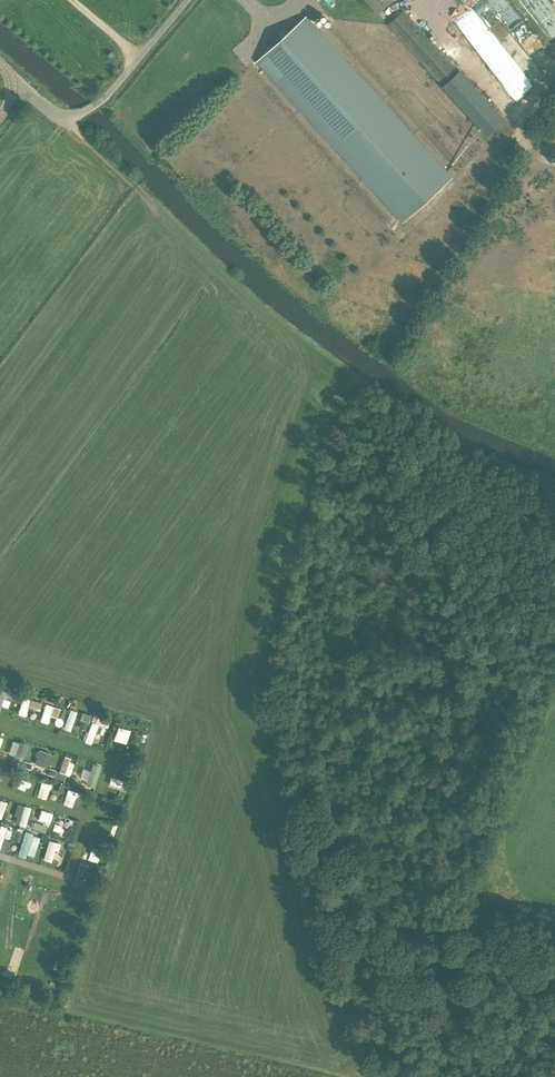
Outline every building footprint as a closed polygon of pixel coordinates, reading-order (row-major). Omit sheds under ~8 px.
[(391,0),(367,0),(378,12),(391,0)] [(404,10),(389,25),(443,85),(459,71),(404,10)] [(400,219),(450,174),(307,16),(257,61),(400,219)] [(115,55),(110,52),(107,57),(111,60),(115,55)] [(24,696),(19,713),(26,715),(31,698),(24,696)] [(47,703),(41,720),(48,722),(53,705),(47,703)] [(61,708),(58,715),(64,717),(66,710),(61,708)] [(71,708),(64,727),(71,729),(77,711),(71,708)] [(81,721),(79,727),(86,729),(88,723),(81,721)] [(91,722),(84,741),(91,743),(95,731),(98,724),(95,723),(91,722)] [(134,734),(132,741),(139,743),(141,736),(134,734)] [(20,741),(14,760),(22,762),(28,743),(20,741)] [(40,750),(35,764),(41,766),(46,752),(40,750)] [(63,761),(59,772),(60,772),(65,774),(69,764),(63,761)] [(93,763),(86,785),(94,787),(101,766),(93,763)] [(111,776),(109,784),(124,789),(127,782),(111,776)] [(24,805),(19,824),(25,826),(31,807),(24,805)] [(46,809),(39,831),(47,833),(54,811),(46,809)] [(72,826),(69,825),(66,833),(69,834),(67,839),(75,842),(82,822),(74,819),(72,826)] [(7,829),(4,837),(9,839),(12,830),(7,829)] [(50,830),(49,834),(51,835),(50,837),(57,839),(59,832),(50,830)] [(25,832),(18,856),(26,858),(33,835),(25,832)] [(41,835),(39,842),(46,844),(49,837),(41,835)] [(49,840),(44,859),(51,861),(55,849),(57,842),(49,840)] [(81,862),(72,886),(80,889),(89,865),(81,862)]
